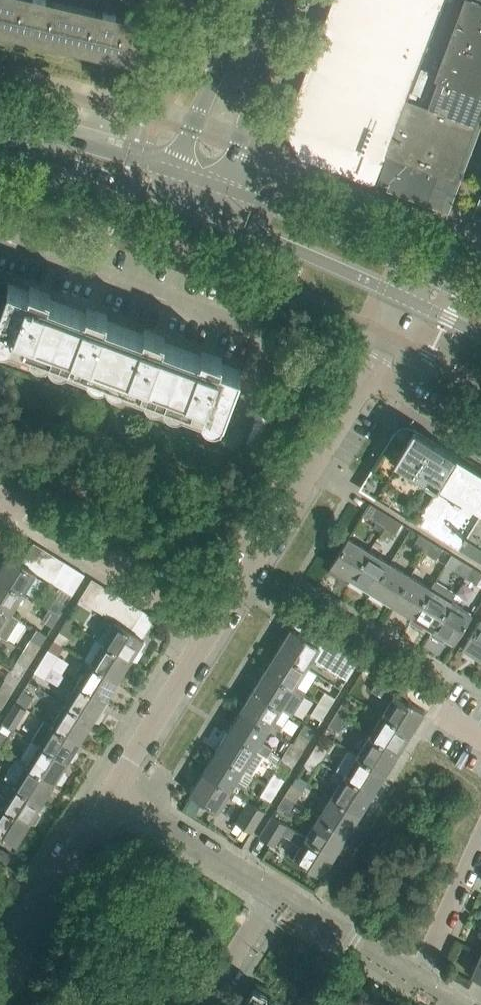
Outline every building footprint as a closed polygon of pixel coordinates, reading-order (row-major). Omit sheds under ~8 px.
[(0,7),(0,31),(65,46),(74,7),(45,1),(46,0),(2,0),(0,7)] [(298,156),(374,184),(397,126),(407,99),(442,0),(331,0),(285,126),(298,156)] [(454,26),(480,36),(480,2),(475,0),(463,0),(454,26)] [(102,14),(74,7),(65,46),(136,63),(145,21),(144,21),(143,23),(116,17),(116,15),(103,11),(102,14)] [(447,44),(480,56),(480,36),(454,26),(447,44)] [(441,61),(480,76),(480,56),(447,44),(441,61)] [(434,79),(480,97),(480,76),(441,61),(434,79)] [(424,106),(474,124),(480,107),(480,97),(434,79),(425,105),(424,106)] [(424,106),(425,105),(407,99),(397,126),(464,151),(474,124),(424,106)] [(465,151),(397,126),(377,178),(389,183),(399,157),(439,172),(455,178),(465,151)] [(389,183),(388,185),(428,200),(439,172),(399,157),(389,183)] [(0,306),(0,330),(11,334),(10,338),(30,346),(31,342),(50,349),(67,303),(48,296),(50,292),(30,284),(28,289),(9,281),(0,306)] [(67,303),(50,349),(69,356),(67,360),(86,367),(87,367),(88,363),(107,370),(124,325),(105,318),(107,313),(87,306),(86,310),(67,303)] [(124,325),(107,370),(126,377),(125,381),(144,389),(146,385),(165,392),(182,346),(163,339),(165,334),(145,327),(143,332),(124,325)] [(182,346),(165,392),(183,399),(182,403),(202,410),(203,406),(223,413),(240,368),(220,361),(222,356),(202,348),(200,353),(182,346)] [(301,389),(307,393),(313,382),(307,378),(301,389)] [(255,418),(267,422),(271,411),(259,406),(255,418)] [(255,418),(252,424),(264,428),(267,422),(255,418)] [(262,434),(264,428),(252,424),(250,430),(262,434)] [(250,430),(248,436),(260,440),(262,434),(250,430)] [(416,521),(456,456),(415,431),(413,434),(409,432),(404,440),(401,440),(399,440),(397,439),(393,436),(372,469),(373,470),(386,478),(375,495),(375,496),(416,521)] [(260,440),(248,436),(246,442),(258,446),(260,440)] [(416,522),(459,549),(464,540),(480,513),(480,512),(480,471),(456,455),(456,456),(416,522)] [(75,491),(83,496),(87,499),(96,483),(77,472),(68,487),(75,491)] [(363,512),(363,513),(376,521),(372,526),(380,530),(383,526),(389,515),(369,502),(363,512)] [(389,515),(383,526),(395,533),(401,523),(389,515)] [(413,544),(424,551),(430,541),(419,534),(413,544)] [(351,578),(369,549),(348,537),(330,565),(331,565),(328,571),(341,578),(344,573),(351,578)] [(442,548),(430,541),(424,551),(436,558),(442,548)] [(34,542),(21,562),(31,568),(43,548),(34,542)] [(480,562),(480,550),(473,545),(468,553),(468,554),(480,562)] [(31,568),(35,571),(41,574),(53,554),(43,548),(31,568)] [(364,586),(372,591),(389,562),(369,549),(351,578),(348,583),(361,591),(364,586)] [(31,568),(21,562),(8,554),(0,567),(0,578),(22,592),(35,571),(31,568)] [(41,574),(51,581),(63,560),(53,554),(41,574)] [(454,569),(465,576),(471,566),(460,559),(454,569)] [(51,581),(61,587),(74,567),(63,560),(51,581)] [(392,603),(410,575),(389,562),(372,591),(369,596),(382,604),(385,599),(392,603)] [(471,566),(465,576),(477,583),(480,576),(480,572),(471,566)] [(85,573),(74,567),(61,587),(72,594),(85,573)] [(430,587),(410,575),(392,603),(412,616),(430,587)] [(22,592),(0,578),(0,606),(10,612),(22,592)] [(102,584),(92,578),(79,598),(89,605),(102,584)] [(422,629),(425,624),(433,628),(450,600),(456,591),(435,578),(430,587),(412,616),(409,621),(422,629)] [(89,605),(100,611),(113,591),(102,584),(89,605)] [(122,597),(113,591),(100,611),(106,615),(110,617),(122,597)] [(56,597),(49,608),(59,615),(66,604),(56,597)] [(122,597),(110,617),(120,624),(132,603),(122,597)] [(446,636),(454,641),(471,613),(450,600),(433,628),(430,633),(443,641),(446,636)] [(132,603),(120,624),(130,630),(143,609),(132,603)] [(6,638),(19,618),(10,612),(0,606),(0,634),(6,638)] [(52,626),(59,615),(49,608),(42,620),(52,626)] [(106,615),(93,636),(96,638),(131,659),(137,660),(142,652),(139,646),(144,638),(142,637),(155,617),(143,609),(130,630),(120,624),(110,617),(106,615)] [(480,618),(462,647),(480,658),(480,619),(480,618)] [(66,619),(59,631),(70,637),(77,626),(66,619)] [(291,628),(278,649),(307,667),(312,658),(346,679),(360,657),(321,632),(315,643),(307,638),(308,637),(304,635),(304,636),(291,628)] [(31,638),(24,649),(34,655),(41,645),(31,638)] [(96,638),(84,658),(89,661),(118,680),(118,679),(124,680),(129,672),(126,667),(131,659),(96,638)] [(48,648),(41,659),(52,666),(59,655),(48,648)] [(26,668),(34,655),(24,649),(16,661),(26,668)] [(307,667),(278,649),(266,669),(294,687),(307,667)] [(380,655),(374,651),(370,657),(376,661),(380,655)] [(83,671),(76,681),(106,700),(118,680),(89,661),(84,658),(77,668),(83,671)] [(41,659),(34,671),(44,678),(52,666),(41,659)] [(266,669),(253,690),(281,707),(290,713),(292,714),(305,693),(294,687),(266,669)] [(383,671),(371,690),(390,701),(382,713),(411,731),(424,711),(411,703),(412,702),(408,699),(408,700),(400,696),(407,685),(383,671)] [(0,688),(0,691),(9,696),(16,685),(6,679),(0,688)] [(101,708),(106,700),(76,681),(64,702),(93,720),(99,721),(104,713),(101,708)] [(22,690),(16,700),(26,707),(33,696),(22,690)] [(253,690),(240,710),(269,728),(275,732),(280,723),(274,719),(281,707),(253,690)] [(1,708),(9,696),(0,691),(0,707),(1,708)] [(319,702),(329,708),(335,697),(325,691),(319,702)] [(16,700),(9,711),(20,717),(26,707),(16,700)] [(64,702),(51,722),(80,740),(93,720),(64,702)] [(321,720),(329,708),(319,702),(311,714),(321,720)] [(342,702),(336,712),(346,719),(353,708),(342,702)] [(261,741),(269,728),(240,710),(228,731),(264,753),(268,755),(272,748),(261,741)] [(339,731),(346,719),(336,712),(328,725),(339,731)] [(398,752),(411,731),(382,713),(370,734),(398,752)] [(45,718),(32,739),(68,761),(69,759),(73,760),(78,752),(75,748),(80,740),(51,722),(45,718)] [(0,726),(0,747),(1,748),(14,727),(3,721),(0,726)] [(306,722),(293,743),(303,749),(316,728),(306,722)] [(228,731),(215,751),(243,768),(251,773),(264,753),(228,731)] [(370,734),(357,754),(386,772),(398,752),(370,734)] [(32,739),(19,759),(26,763),(55,781),(61,782),(66,774),(63,769),(68,761),(32,739)] [(290,770),(303,749),(293,743),(291,743),(278,763),(290,770)] [(316,743),(310,753),(321,760),(327,750),(316,743)] [(386,772),(357,754),(349,749),(336,770),(373,792),(386,772)] [(215,751),(202,772),(230,789),(232,791),(242,796),(247,788),(246,787),(236,781),(243,768),(215,751)] [(321,760),(310,753),(302,766),(313,773),(321,760)] [(42,801),(55,781),(26,763),(13,783),(42,801)] [(336,770),(331,778),(339,783),(332,795),(360,813),(373,792),(336,770)] [(230,789),(202,772),(189,792),(218,810),(230,789)] [(275,772),(268,783),(278,790),(285,778),(275,772)] [(308,780),(297,774),(285,794),(296,801),(308,780)] [(0,786),(0,804),(29,822),(30,822),(35,823),(41,814),(37,810),(42,801),(13,783),(5,778),(0,786)] [(270,802),(278,790),(268,783),(260,796),(270,802)] [(288,813),(296,801),(285,794),(277,806),(288,813)] [(348,833),(360,813),(332,795),(319,815),(348,833)] [(195,813),(201,802),(192,796),(185,807),(195,813)] [(245,806),(236,821),(243,825),(252,831),(265,810),(249,800),(249,801),(245,806)] [(0,833),(0,834),(3,836),(4,835),(17,843),(29,822),(0,804),(0,833)] [(287,824),(272,815),(259,836),(270,843),(273,844),(274,845),(287,824)] [(335,853),(348,833),(319,815),(306,836),(335,853)] [(306,836),(293,857),(322,875),(335,853),(306,836)] [(4,864),(11,853),(0,847),(0,861),(4,864)] [(472,974),(473,975),(480,978),(480,953),(472,974)] [(247,1004),(267,1004),(264,1004),(253,996),(247,1004)]
